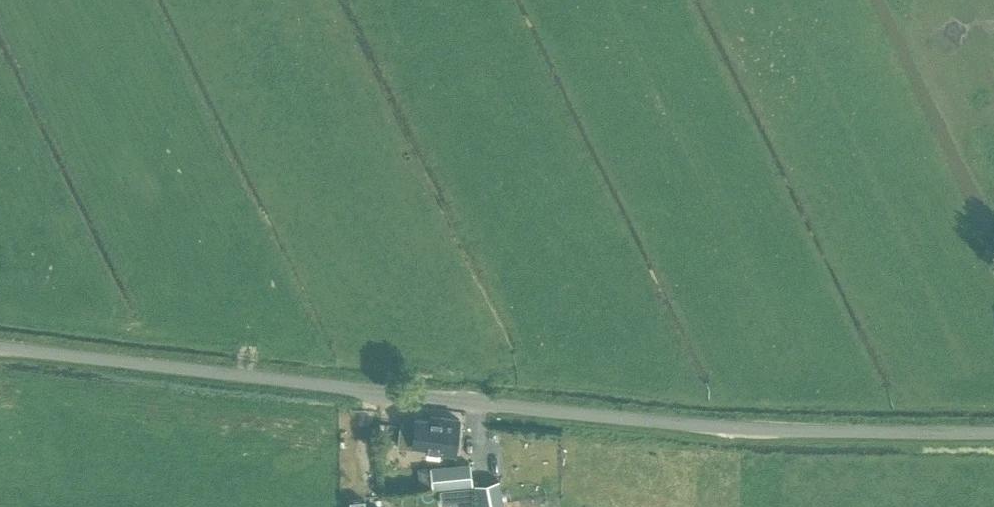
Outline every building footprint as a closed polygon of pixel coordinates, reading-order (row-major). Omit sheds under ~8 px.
[(399,424),(397,447),(409,449),(410,445),(425,447),(424,450),(455,453),(458,418),(440,417),(440,421),(415,419),(414,426),(399,424)] [(468,464),(430,468),(432,488),(470,485),(468,464)] [(476,484),(480,506),(506,506),(501,479),(476,484)]
